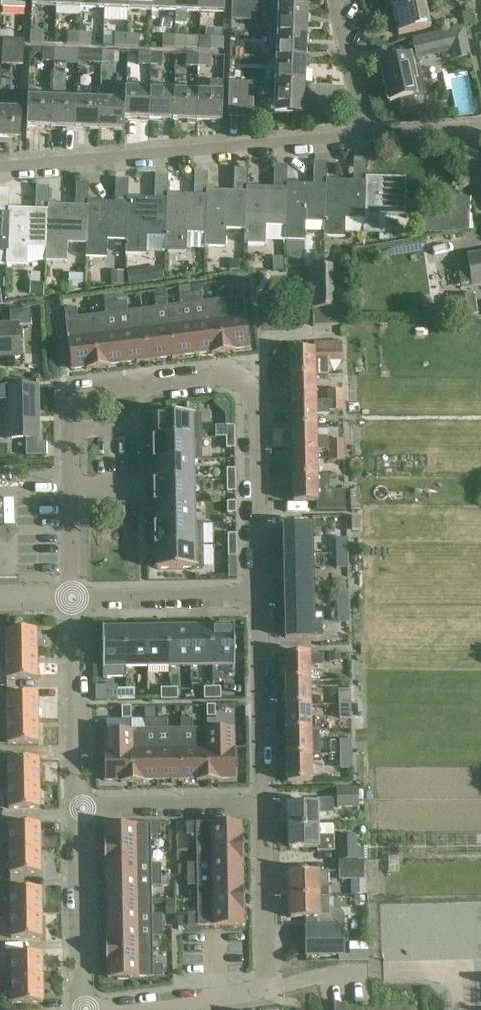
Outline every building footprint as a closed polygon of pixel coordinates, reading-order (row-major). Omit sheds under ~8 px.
[(55,8),(55,0),(31,0),(31,7),(55,8)] [(55,8),(78,9),(79,0),(55,0),(55,8)] [(78,9),(102,10),(103,0),(79,0),(78,9)] [(102,10),(127,11),(127,0),(103,0),(102,10)] [(127,11),(151,12),(151,0),(127,0),(127,11)] [(151,12),(174,13),(175,0),(151,0),(151,12)] [(174,13),(175,13),(175,25),(186,25),(186,13),(199,13),(199,0),(175,0),(174,13)] [(199,13),(224,14),(224,0),(199,0),(199,13)] [(277,11),(308,12),(309,0),(278,0),(277,11)] [(392,11),(425,4),(424,0),(390,0),(392,11)] [(430,28),(425,4),(392,11),(397,35),(430,28)] [(231,20),(242,21),(243,6),(231,5),(231,20)] [(243,6),(242,21),(255,21),(256,6),(243,6)] [(277,11),(276,34),(307,36),(308,12),(277,11)] [(462,13),(465,28),(474,26),(471,11),(462,13)] [(411,38),(414,50),(466,38),(464,29),(464,27),(411,38)] [(205,28),(204,38),(210,38),(213,38),(222,38),(222,29),(214,29),(205,28)] [(43,32),(29,31),(29,43),(42,44),(43,32)] [(66,45),(77,45),(78,33),(66,33),(66,45)] [(78,33),(77,45),(90,46),(91,34),(78,33)] [(276,46),(275,59),(306,60),(307,36),(276,34),(266,34),(266,46),(276,46)] [(113,35),(113,47),(125,47),(125,35),(113,35)] [(125,35),(125,47),(138,47),(139,36),(125,35)] [(162,48),(173,49),(174,36),(162,36),(162,48)] [(174,36),(173,49),(186,49),(187,37),(174,36)] [(198,49),(210,50),(210,38),(204,38),(198,37),(198,49)] [(210,38),(210,50),(223,51),(223,39),(222,38),(213,38),(210,38)] [(2,39),(2,52),(12,52),(12,40),(2,39)] [(12,40),(12,52),(23,53),(24,40),(12,40)] [(41,62),(53,62),(54,50),(41,50),(41,62)] [(54,50),(53,62),(66,63),(66,65),(77,65),(78,51),(54,50)] [(1,65),(12,65),(12,52),(2,52),(1,65)] [(12,52),(12,65),(23,66),(23,53),(12,52)] [(89,63),(101,64),(102,52),(89,52),(89,63)] [(102,52),(101,64),(114,64),(114,53),(102,52)] [(137,65),(150,66),(150,54),(137,53),(137,65)] [(150,54),(150,66),(162,66),(162,54),(150,54)] [(184,67),(198,67),(198,56),(185,55),(184,67)] [(198,56),(198,67),(209,68),(210,56),(198,56)] [(409,56),(379,63),(388,103),(413,97),(409,82),(414,80),(409,56)] [(275,59),(274,83),(305,84),(306,60),(275,59)] [(115,77),(115,86),(124,86),(124,78),(115,77)] [(197,91),(196,122),(221,123),(222,92),(222,81),(210,81),(209,92),(197,91)] [(239,118),(240,95),(240,82),(228,82),(227,117),(239,118)] [(240,82),(240,95),(252,95),(253,82),(240,82)] [(274,83),(273,108),(273,115),(304,116),(305,84),(274,83)] [(99,100),(98,130),(124,131),(124,119),(125,88),(114,88),(113,100),(99,100)] [(125,88),(124,119),(148,120),(149,89),(125,88)] [(149,89),(148,120),(173,121),(174,90),(149,89)] [(174,90),(173,121),(196,122),(197,91),(174,90)] [(240,95),(239,118),(252,118),(252,95),(240,95)] [(479,114),(477,96),(465,97),(467,115),(479,114)] [(26,128),(50,128),(52,98),(28,97),(26,128)] [(52,98),(50,128),(74,129),(76,99),(52,98)] [(76,99),(74,129),(98,130),(99,100),(76,99)] [(20,141),(22,109),(0,109),(0,140),(20,141)] [(364,220),(363,220),(363,233),(384,234),(385,215),(405,216),(406,179),(366,177),(366,159),(353,159),(352,181),(352,182),(365,183),(364,220)] [(325,186),(323,223),(323,237),(344,238),(345,219),(363,220),(364,220),(365,183),(352,182),(352,181),(326,181),(327,163),(313,162),(312,185),(312,186),(325,186)] [(285,190),(284,227),(284,240),(305,241),(305,223),(323,223),(325,186),(312,186),(312,185),(286,184),(287,166),(271,166),(270,189),(270,190),(285,190)] [(245,230),(244,231),(244,243),(265,244),(266,226),(284,227),(285,190),(270,190),(270,189),(247,188),(247,170),(234,169),(233,192),(233,194),(245,194),(245,230)] [(205,235),(204,235),(204,247),(225,248),(226,230),(244,230),(244,231),(245,230),(245,194),(233,194),(233,192),(207,191),(208,173),(194,172),(193,195),(193,197),(206,197),(205,235)] [(166,200),(165,237),(165,251),(186,251),(186,233),(204,234),(204,235),(205,235),(206,197),(193,197),(193,195),(167,195),(168,177),(154,176),(153,199),(166,200)] [(127,204),(125,241),(125,255),(146,255),(147,237),(165,237),(166,200),(153,199),(127,198),(128,180),(115,180),(114,203),(127,204)] [(85,244),(85,257),(106,258),(107,240),(125,241),(127,204),(114,203),(88,202),(88,184),(75,183),(75,206),(87,207),(86,244),(85,244)] [(45,247),(44,260),(45,260),(45,261),(67,262),(67,244),(85,244),(86,244),(87,207),(75,206),(48,205),(48,187),(35,187),(35,210),(47,210),(46,248),(45,247)] [(6,251),(5,264),(27,265),(27,264),(44,260),(45,247),(46,248),(47,210),(35,210),(9,209),(10,188),(0,188),(0,213),(7,214),(6,251)] [(469,198),(450,197),(449,217),(442,216),(442,217),(442,234),(468,230),(469,198)] [(457,267),(460,286),(472,284),(472,287),(480,285),(480,254),(467,256),(469,265),(457,267)] [(282,256),(271,256),(272,269),(282,269),(282,256)] [(342,256),(338,259),(338,264),(342,267),(347,267),(350,264),(350,259),(347,256),(342,256)] [(230,261),(230,270),(242,270),(242,261),(230,261)] [(150,268),(138,269),(140,282),(152,280),(150,268)] [(309,310),(312,310),(312,327),(341,327),(340,310),(341,310),(340,268),(308,268),(309,310)] [(123,271),(111,271),(111,285),(122,285),(123,285),(123,271)] [(68,274),(68,289),(82,289),(82,274),(68,274)] [(30,282),(29,295),(43,296),(44,283),(30,282)] [(200,284),(191,286),(192,294),(201,293),(200,284)] [(215,301),(221,353),(235,352),(234,349),(247,347),(240,289),(233,290),(234,298),(215,301)] [(164,290),(152,291),(153,298),(154,298),(165,297),(164,290)] [(192,294),(190,294),(197,354),(211,352),(211,354),(221,353),(215,301),(202,303),(201,293),(192,294)] [(166,297),(165,297),(172,359),(184,357),(184,356),(197,354),(190,294),(189,294),(181,295),(179,295),(180,305),(167,307),(166,297)] [(473,296),(453,299),(456,317),(476,314),(473,296)] [(155,308),(141,310),(148,362),(159,360),(159,359),(171,357),(171,359),(172,359),(165,297),(154,298),(155,308)] [(126,302),(115,303),(122,363),(136,362),(136,363),(148,362),(141,310),(127,312),(126,302)] [(105,315),(91,316),(97,368),(109,367),(109,365),(122,363),(115,303),(104,305),(105,315)] [(76,308),(64,309),(71,369),(86,368),(86,369),(97,368),(91,316),(77,318),(76,308)] [(0,325),(0,358),(19,357),(18,326),(30,325),(30,311),(10,312),(10,324),(0,325)] [(289,351),(289,374),(315,374),(315,362),(328,361),(328,355),(340,354),(340,343),(327,343),(327,350),(289,351)] [(289,374),(290,401),(316,400),(315,374),(289,374)] [(38,386),(5,387),(5,439),(38,439),(38,386)] [(327,391),(327,401),(343,400),(343,391),(327,391)] [(290,401),(290,426),(316,425),(316,400),(290,401)] [(343,411),(343,400),(327,401),(327,411),(343,411)] [(199,416),(200,416),(200,415),(154,416),(154,417),(151,417),(152,431),(154,431),(154,438),(200,438),(199,416)] [(290,426),(291,450),(317,450),(316,425),(290,426)] [(226,437),(234,437),(234,426),(225,426),(226,437)] [(226,448),(234,448),(234,437),(226,437),(226,448)] [(152,460),(200,459),(200,438),(154,438),(154,446),(152,446),(152,460)] [(328,440),(328,450),(344,449),(344,440),(328,440)] [(345,460),(344,449),(328,450),(328,461),(345,460)] [(291,450),(291,476),(317,476),(317,450),(291,450)] [(192,460),(200,460),(200,459),(152,460),(152,475),(155,475),(155,481),(155,482),(193,481),(192,460)] [(226,480),(235,480),(235,469),(226,469),(226,480)] [(317,491),(317,476),(291,476),(292,503),(318,502),(318,512),(345,512),(345,490),(317,491)] [(227,492),(235,492),(235,480),(226,480),(227,492)] [(153,503),(193,503),(193,481),(155,482),(155,489),(153,489),(153,503)] [(227,513),(235,513),(235,502),(227,502),(227,513)] [(201,524),(193,524),(193,503),(153,503),(153,504),(155,504),(155,511),(153,511),(153,525),(201,524)] [(361,516),(352,516),(352,530),(358,530),(361,530),(361,516)] [(156,547),(202,546),(201,524),(153,525),(153,539),(156,539),(156,547)] [(282,541),(284,541),(284,554),(312,554),(311,526),(282,527),(282,541)] [(228,545),(236,545),(236,534),(227,534),(228,545)] [(336,538),(336,555),(348,555),(348,538),(336,538)] [(228,557),(236,557),(236,545),(228,545),(228,557)] [(202,567),(202,546),(156,547),(156,554),(154,554),(154,568),(156,568),(156,569),(202,568),(202,567)] [(282,569),(284,569),(285,582),(312,581),(312,554),(284,554),(282,554),(282,569)] [(348,568),(348,555),(336,555),(336,568),(348,568)] [(236,567),(228,567),(228,578),(236,578),(236,567)] [(283,597),(285,596),(285,609),(313,609),(312,581),(285,582),(283,582),(283,597)] [(337,593),(337,609),(349,609),(349,593),(337,593)] [(284,624),(285,624),(286,638),(314,637),(314,636),(323,636),(322,621),(313,621),(313,609),(285,609),(283,609),(284,624)] [(349,623),(349,609),(337,609),(337,623),(349,623)] [(234,616),(211,617),(212,657),(235,657),(234,616)] [(119,617),(96,617),(96,658),(119,658),(119,617)] [(142,617),(119,617),(119,658),(142,658),(142,617)] [(165,617),(142,617),(142,658),(165,658),(165,617)] [(188,617),(165,617),(165,658),(189,657),(188,617)] [(211,617),(188,617),(189,657),(212,657),(211,617)] [(4,630),(5,655),(37,654),(37,630),(4,630)] [(284,654),(285,676),(310,677),(310,667),(324,667),(324,654),(310,654),(310,653),(284,654)] [(38,678),(37,654),(5,655),(5,679),(38,678)] [(285,676),(285,701),(311,701),(310,677),(285,676)] [(160,700),(169,700),(169,688),(160,688),(160,700)] [(169,700),(177,700),(177,688),(169,688),(169,700)] [(204,699),(212,699),(212,688),(203,688),(204,699)] [(212,699),(220,699),(220,688),(212,688),(212,699)] [(117,701),(126,701),(125,689),(117,689),(117,701)] [(126,701),(134,700),(134,689),(125,689),(126,701)] [(338,690),(339,703),(350,702),(350,690),(338,690)] [(5,695),(6,719),(39,718),(39,694),(5,695)] [(285,701),(285,727),(311,727),(311,701),(285,701)] [(350,719),(350,702),(339,703),(339,719),(350,719)] [(206,717),(215,717),(215,705),(206,705),(206,717)] [(121,718),(131,718),(130,706),(121,707),(121,718)] [(155,709),(144,709),(144,719),(144,720),(145,720),(155,720),(155,709)] [(39,743),(39,718),(6,719),(6,744),(39,743)] [(167,720),(156,720),(157,780),(171,780),(171,782),(182,782),(181,719),(180,719),(180,729),(167,730),(167,720)] [(192,719),(181,719),(182,782),(183,781),(183,780),(196,779),(196,781),(207,781),(206,729),(192,729),(192,719)] [(145,730),(131,730),(132,782),(143,782),(143,780),(157,780),(156,720),(155,720),(145,720),(145,730)] [(285,727),(286,755),(312,755),(311,727),(285,727)] [(233,729),(206,729),(207,781),(219,781),(219,779),(235,779),(234,770),(236,769),(236,758),(234,758),(234,749),(233,749),(233,729)] [(104,760),(102,760),(102,772),(104,772),(104,781),(120,781),(120,783),(132,782),(131,730),(105,731),(105,751),(104,751),(104,760)] [(339,741),(340,755),(351,755),(351,740),(339,741)] [(312,782),(312,755),(286,755),(286,783),(312,782)] [(352,769),(351,755),(340,755),(341,769),(352,769)] [(6,759),(7,783),(40,782),(39,759),(6,759)] [(40,808),(40,782),(7,783),(7,809),(40,808)] [(358,787),(336,788),(337,808),(359,808),(358,787)] [(287,803),(287,828),(319,827),(319,814),(333,814),(333,799),(319,799),(319,803),(287,803)] [(242,837),(241,837),(240,823),(186,824),(186,836),(196,835),(196,850),(242,849),(242,837)] [(7,825),(8,848),(41,847),(41,824),(7,825)] [(150,836),(160,836),(160,824),(105,825),(105,840),(104,840),(104,851),(150,850),(150,836)] [(319,837),(319,827),(287,828),(287,848),(317,848),(317,852),(334,852),(334,836),(319,837)] [(356,836),(338,836),(338,861),(363,860),(363,848),(356,848),(356,836)] [(41,873),(41,847),(8,848),(8,873),(41,873)] [(241,860),(243,860),(242,849),(196,850),(196,864),(186,864),(186,865),(187,875),(241,874),(241,860)] [(160,864),(150,865),(150,850),(104,851),(104,863),(106,863),(106,876),(161,875),(160,864)] [(338,870),(338,881),(360,881),(360,861),(338,861),(338,870)] [(186,865),(176,865),(177,875),(187,875),(186,865)] [(288,872),(288,897),(329,896),(329,886),(329,871),(288,872)] [(243,888),(241,888),(241,874),(187,875),(187,886),(197,886),(197,900),(243,899),(243,888)] [(151,887),(161,886),(161,878),(161,875),(106,876),(106,890),(104,890),(105,902),(151,901),(151,887)] [(170,878),(161,878),(161,886),(161,887),(162,887),(170,887),(170,878)] [(9,890),(9,914),(42,912),(41,889),(9,890)] [(344,926),(343,913),(340,908),(330,909),(329,896),(288,897),(289,918),(306,918),(306,927),(305,927),(305,957),(345,957),(344,926)] [(242,911),(244,911),(243,899),(197,900),(197,914),(187,914),(187,917),(188,926),(242,925),(242,911)] [(161,915),(151,915),(151,901),(105,902),(105,913),(107,913),(107,927),(161,926),(161,915)] [(174,901),(165,901),(165,915),(174,915),(174,901)] [(42,937),(42,912),(9,914),(9,938),(42,937)] [(187,917),(177,917),(177,926),(188,926),(187,917)] [(152,937),(162,937),(161,926),(107,927),(107,940),(105,940),(106,952),(152,951),(152,937)] [(162,965),(152,965),(152,951),(106,952),(106,964),(107,964),(108,978),(117,978),(117,980),(128,979),(128,978),(162,977),(162,965)] [(9,954),(10,979),(43,978),(42,953),(9,954)] [(43,1002),(43,978),(10,979),(11,1003),(43,1002)]
